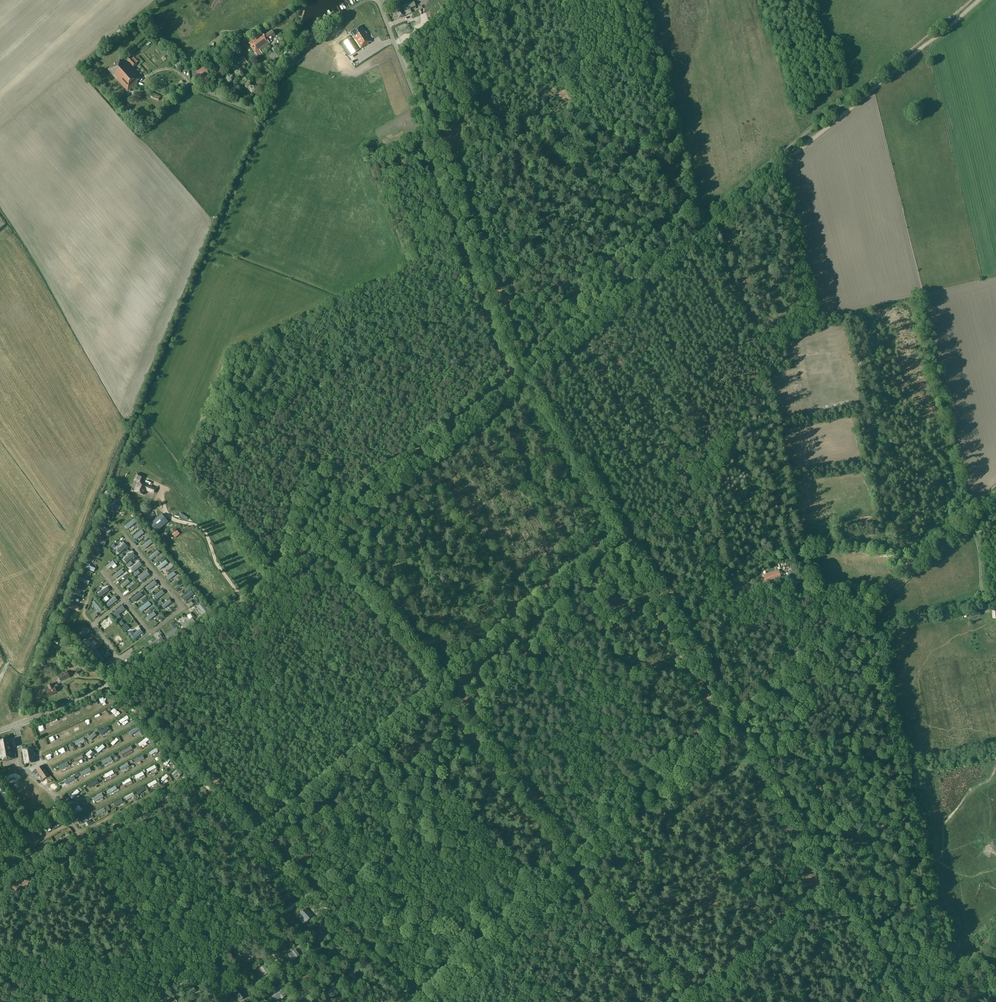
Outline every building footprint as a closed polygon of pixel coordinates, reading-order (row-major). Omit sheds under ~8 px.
[(411,13),(410,8),(406,10),(405,5),(395,9),(399,18),(411,13)] [(369,45),(368,43),(371,41),(361,25),(350,33),(360,49),(364,46),(365,47),(369,45)] [(272,31),(264,36),(262,33),(249,43),(251,46),(251,47),(256,53),(258,57),(262,54),(260,50),(270,43),(268,41),(276,36),(272,31)] [(351,38),(344,43),(352,54),(358,50),(351,38)] [(243,56),(236,61),(240,65),(241,68),(248,63),(246,61),(243,56)] [(130,57),(127,60),(132,66),(136,63),(130,57)] [(127,91),(137,82),(140,78),(121,58),(108,70),(127,91)] [(141,483),(144,476),(137,473),(134,481),(137,482),(134,491),(138,492),(139,493),(143,495),(146,489),(154,493),(156,489),(149,486),(149,487),(147,486),(147,485),(141,483)] [(109,510),(115,512),(118,498),(112,497),(109,510)] [(150,524),(156,531),(168,521),(162,514),(150,524)] [(127,528),(137,523),(135,518),(125,523),(127,528)] [(102,523),(101,524),(103,526),(102,529),(110,533),(112,528),(102,523)] [(142,529),(133,535),(138,543),(146,538),(147,539),(149,538),(146,533),(145,533),(142,529)] [(143,550),(154,544),(151,539),(141,545),(143,550)] [(92,550),(90,555),(100,559),(101,553),(92,550)] [(157,550),(149,557),(153,561),(161,554),(157,550)] [(107,569),(119,563),(117,559),(105,565),(107,569)] [(160,571),(169,565),(166,560),(157,566),(160,571)] [(84,567),(94,572),(96,567),(86,563),(84,567)] [(791,569),(791,571),(789,572),(791,577),(787,578),(788,581),(790,581),(791,585),(798,583),(796,578),(798,578),(794,568),(791,569)] [(767,574),(769,580),(780,576),(778,570),(767,574)] [(174,572),(166,577),(168,582),(177,577),(174,572)] [(90,579),(81,576),(78,581),(88,585),(90,579)] [(129,580),(127,579),(120,585),(124,590),(129,585),(133,590),(137,586),(130,579),(129,580)] [(177,592),(186,585),(182,580),(173,588),(177,592)] [(77,589),(74,595),(83,599),(86,592),(77,589)] [(182,599),(186,603),(195,595),(191,591),(182,599)] [(140,592),(131,599),(134,604),(144,596),(140,592)] [(144,604),(148,601),(145,596),(140,600),(144,604)] [(68,606),(78,611),(80,607),(71,602),(68,606)] [(981,616),(979,610),(970,612),(971,618),(981,616)] [(145,619),(149,623),(157,618),(154,613),(145,619)] [(104,629),(112,624),(109,620),(102,624),(104,629)] [(58,675),(61,682),(70,678),(67,671),(58,675)] [(45,687),(46,691),(49,696),(57,692),(55,688),(58,687),(57,684),(53,686),(52,684),(48,686),(45,687)] [(122,725),(130,721),(128,716),(120,721),(122,725)] [(99,732),(102,736),(111,731),(108,727),(99,732)] [(137,734),(141,730),(137,727),(131,734),(135,737),(138,734),(137,734)] [(90,741),(97,735),(94,733),(87,738),(90,741)] [(0,736),(0,756),(1,762),(10,760),(10,759),(16,758),(14,748),(12,748),(11,742),(12,742),(13,747),(18,746),(16,738),(12,739),(12,740),(11,741),(10,735),(0,736)] [(74,742),(77,747),(86,742),(83,737),(74,742)] [(111,745),(114,748),(120,742),(117,739),(111,745)] [(142,750),(150,744),(147,740),(138,746),(142,750)] [(99,755),(106,749),(103,745),(96,751),(99,755)] [(25,764),(35,762),(33,748),(23,750),(25,764)] [(123,758),(134,752),(132,748),(121,753),(123,758)] [(88,759),(94,755),(91,751),(85,756),(88,759)] [(152,760),(159,755),(156,751),(149,756),(152,760)] [(107,768),(113,761),(110,758),(104,765),(107,768)] [(142,767),(144,765),(140,759),(133,764),(136,768),(140,765),(142,767)] [(60,768),(62,772),(70,767),(68,763),(60,768)] [(44,779),(49,775),(42,765),(37,769),(44,779)] [(131,770),(128,766),(119,770),(122,775),(131,770)] [(113,773),(104,777),(107,782),(116,778),(113,773)] [(78,775),(71,783),(75,786),(82,778),(78,775)] [(143,775),(133,780),(135,785),(145,780),(143,775)] [(68,782),(62,787),(65,790),(71,785),(68,782)] [(122,786),(125,791),(133,786),(130,782),(122,786)] [(88,787),(90,792),(99,788),(97,783),(88,787)] [(150,793),(158,787),(155,783),(148,789),(150,793)] [(111,798),(119,794),(116,789),(108,794),(111,798)] [(78,793),(70,800),(73,803),(81,796),(78,793)] [(94,802),(97,806),(104,801),(101,797),(94,802)] [(128,806),(134,799),(132,797),(126,804),(128,806)] [(105,813),(97,816),(101,823),(108,820),(105,813)] [(309,911),(306,913),(304,909),(297,914),(300,918),(305,914),(307,917),(311,914),(309,911)] [(325,932),(326,931),(322,927),(317,932),(315,929),(311,934),(314,937),(318,933),(322,937),(327,933),(325,932)] [(271,937),(279,945),(283,940),(280,937),(282,936),(278,932),(271,937)] [(335,945),(332,948),(331,949),(333,952),(334,951),(337,953),(342,949),(336,942),(334,944),(335,945)] [(251,959),(256,955),(251,948),(252,947),(252,946),(241,953),(241,952),(238,954),(242,960),(245,958),(244,956),(247,953),(251,959)] [(296,958),(296,957),(299,955),(297,952),(295,949),(286,956),(291,962),(296,958)] [(223,973),(228,970),(230,973),(233,971),(229,966),(226,967),(224,965),(217,970),(222,978),(225,976),(223,973)] [(265,965),(257,970),(261,977),(269,972),(265,965)] [(353,977),(359,971),(361,973),(365,970),(363,967),(359,971),(355,966),(351,969),(352,971),(349,973),(353,977)] [(306,972),(303,974),(300,975),(300,974),(297,976),(297,977),(299,977),(302,981),(306,979),(306,978),(309,976),(306,972)] [(334,985),(327,992),(330,996),(335,991),(338,993),(340,991),(334,985)] [(193,986),(183,993),(186,997),(196,990),(193,986)] [(272,992),(274,994),(272,996),(277,1001),(280,997),(282,999),(286,995),(284,994),(285,993),(278,986),(272,992)] [(234,993),(240,1001),(246,996),(240,988),(234,993)]
